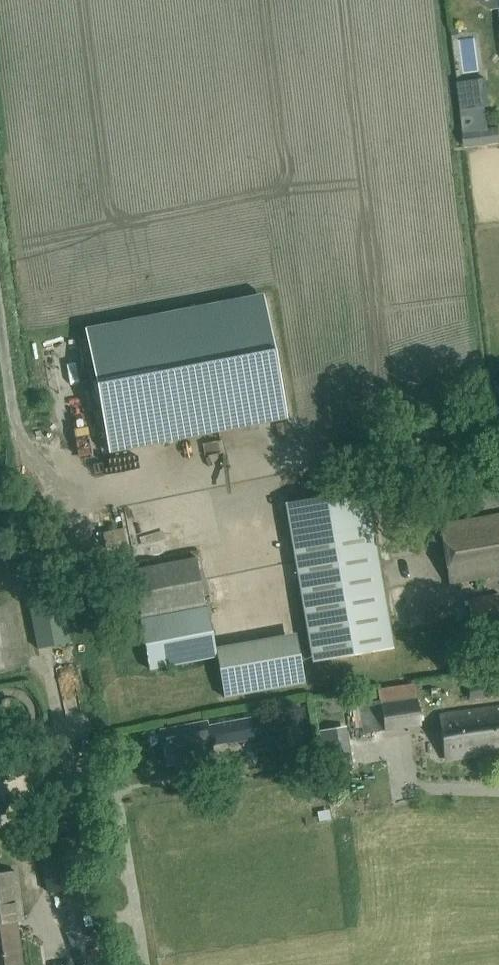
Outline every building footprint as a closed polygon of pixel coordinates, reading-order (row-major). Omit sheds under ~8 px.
[(488,38),(472,39),(473,69),(489,68),(488,38)] [(471,130),(494,126),(491,112),(469,116),(471,130)] [(465,148),(498,144),(498,130),(498,127),(462,132),(464,148),(465,148)] [(109,452),(287,418),(263,298),(85,332),(109,452)] [(312,663),(393,649),(366,490),(285,504),(312,663)] [(440,525),(449,583),(498,574),(498,515),(440,525)] [(205,606),(200,581),(196,557),(131,569),(141,619),(140,619),(149,669),(216,656),(206,606),(205,606)] [(498,620),(498,594),(498,593),(467,600),(472,624),(498,620)] [(60,596),(29,601),(37,650),(69,644),(60,596)] [(215,650),(217,656),(224,698),(305,683),(296,636),(215,650)] [(494,682),(466,686),(468,699),(496,695),(494,682)] [(384,732),(420,725),(413,688),(378,693),(380,701),(364,704),(367,732),(384,730),(384,732)] [(357,701),(375,698),(373,690),(356,693),(357,701)] [(498,752),(498,707),(440,715),(446,759),(498,752)] [(250,721),(250,718),(208,726),(207,721),(161,730),(168,763),(187,760),(188,762),(201,760),(200,757),(213,755),(211,745),(226,743),(253,738),(253,735),(250,721)] [(259,720),(250,721),(253,735),(262,733),(259,720)] [(326,763),(349,759),(345,735),(321,739),(326,763)] [(16,921),(23,920),(16,872),(0,874),(0,964),(16,964),(22,964),(16,921)]
